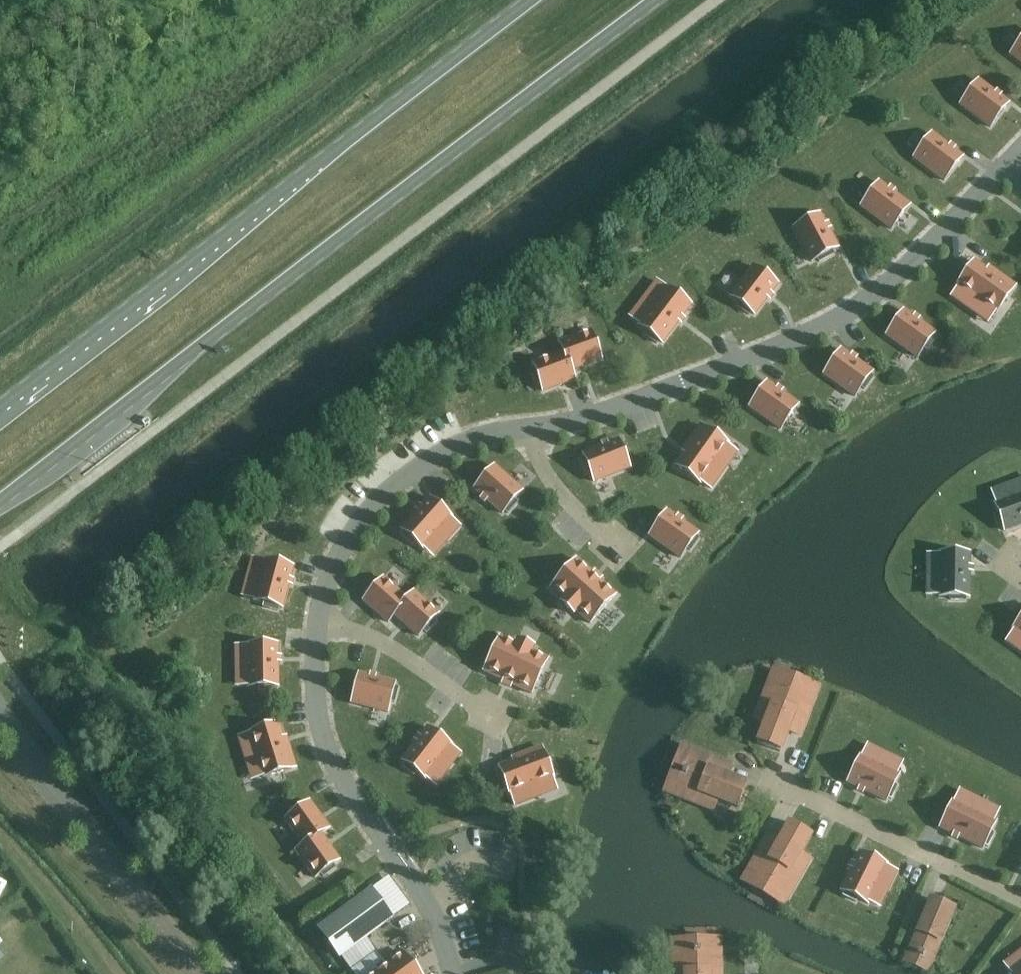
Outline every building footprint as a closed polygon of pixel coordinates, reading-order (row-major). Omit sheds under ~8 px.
[(1010,54),(1020,62),(1020,39),(1010,54)] [(960,104),(990,127),(1008,103),(978,80),(960,104)] [(913,157),(944,180),(962,156),(931,134),(913,157)] [(909,205),(879,182),(861,206),(891,229),(909,205)] [(837,248),(820,214),(793,228),(811,262),(817,258),(819,262),(833,254),(831,251),(837,248)] [(992,274),(974,261),(957,285),(958,286),(951,296),(975,313),(982,303),(996,313),(1015,285),(994,271),(992,274)] [(730,296),(739,303),(737,306),(749,315),(751,312),(754,314),(777,284),(753,266),(730,296)] [(653,304),(638,325),(647,332),(645,334),(656,343),(659,340),(662,343),(690,305),(667,287),(666,288),(656,281),(644,297),(653,304)] [(917,357),(924,348),(927,350),(935,338),(932,336),(934,333),(903,311),(886,335),(917,357)] [(570,370),(571,370),(601,359),(598,352),(602,350),(597,337),(593,338),(591,331),(559,342),(562,352),(563,352),(570,370)] [(861,387),(864,389),(873,377),(870,375),(872,372),(841,350),(823,374),(854,396),(861,387)] [(562,352),(532,363),(535,370),(532,371),(537,385),(540,384),(543,391),(574,379),(571,370),(570,370),(563,352),(562,352)] [(780,429),(798,404),(767,382),(749,407),(780,429)] [(728,444),(701,425),(686,445),(689,447),(676,465),(700,483),(701,481),(711,488),(728,465),(718,458),(728,444)] [(581,459),(586,472),(590,471),(594,482),(629,468),(618,440),(583,454),(584,458),(581,459)] [(493,466),(474,488),(502,513),(505,510),(507,513),(517,502),(514,500),(522,491),(493,466)] [(1016,494),(994,502),(998,513),(995,515),(1000,528),(1003,527),(1005,531),(1020,525),(1020,480),(1012,483),(1016,494)] [(452,517),(429,497),(401,529),(404,532),(401,535),(412,544),(414,542),(423,549),(439,532),(448,540),(459,526),(450,518),(452,517)] [(649,536),(684,560),(690,551),(693,553),(702,541),(699,539),(701,536),(667,511),(649,536)] [(939,573),(939,596),(950,596),(950,600),(965,600),(965,596),(968,596),(969,554),(939,553),(939,555),(927,555),(927,573),(939,573)] [(252,557),(247,574),(259,577),(253,600),(264,603),(263,607),(277,610),(278,607),(282,608),(293,566),(264,559),(263,560),(252,557)] [(573,614),(577,611),(590,623),(616,595),(576,559),(550,587),(564,599),(561,603),(573,614)] [(395,615),(394,614),(407,599),(383,578),(378,583),(375,581),(365,592),(368,594),(363,600),(388,622),(395,615)] [(407,599),(394,614),(395,615),(419,636),(424,630),(426,633),(436,622),(433,619),(438,614),(413,591),(407,599)] [(1013,631),(1006,641),(1020,652),(1020,617),(1011,630),(1013,631)] [(532,693),(548,659),(531,651),(533,647),(518,640),(516,644),(499,636),(483,671),(532,693)] [(247,664),(248,687),(259,687),(259,690),(274,690),(274,687),(278,686),(277,644),(247,644),(247,646),(235,646),(235,664),(247,664)] [(388,712),(390,701),(394,702),(398,688),(394,687),(395,683),(358,673),(351,702),(388,712)] [(757,742),(787,754),(797,727),(810,732),(826,690),(805,682),(800,694),(774,683),(760,719),(765,721),(757,742)] [(285,745),(278,723),(249,732),(250,733),(238,737),(247,764),(258,761),(263,777),(295,768),(288,744),(285,745)] [(439,760),(449,768),(460,754),(450,746),(451,745),(428,727),(401,761),(404,763),(402,766),(414,775),(416,772),(425,779),(439,760)] [(714,803),(716,799),(737,807),(746,784),(720,774),(725,762),(682,745),(677,759),(689,763),(686,771),(683,770),(681,775),(684,777),(679,790),(714,803)] [(886,801),(888,797),(891,799),(897,786),(894,784),(899,774),(878,763),(883,753),(867,745),(862,756),(861,755),(847,782),(886,801)] [(498,767),(509,795),(511,794),(515,805),(542,795),(538,784),(556,777),(545,749),(498,767)] [(978,846),(980,842),(983,844),(990,831),(986,829),(992,819),(971,809),(976,798),(960,790),(954,801),(953,800),(940,827),(978,846)] [(285,819),(303,844),(304,845),(320,834),(321,834),(329,829),(309,801),(303,806),(301,803),(289,811),(291,814),(285,819)] [(800,854),(811,835),(790,822),(775,847),(764,840),(742,880),(754,887),(760,876),(785,890),(804,857),(800,854)] [(321,834),(320,834),(304,845),(303,844),(295,850),(315,878),(321,873),(323,876),(335,868),(333,865),(339,860),(321,834)] [(878,883),(889,888),(897,872),(886,867),(887,865),(860,852),(841,890),(844,892),(843,895),(856,902),(857,898),(868,904),(878,883)] [(371,889),(318,928),(339,956),(392,917),(371,889)] [(918,953),(917,956),(923,959),(924,956),(932,960),(954,908),(931,898),(909,950),(918,953)] [(714,953),(700,953),(700,950),(694,950),(694,953),(686,953),(685,940),(671,941),(672,973),(714,973),(714,953)] [(373,973),(419,973),(403,952),(373,973)] [(1010,973),(1020,973),(1020,966),(1010,973)]
